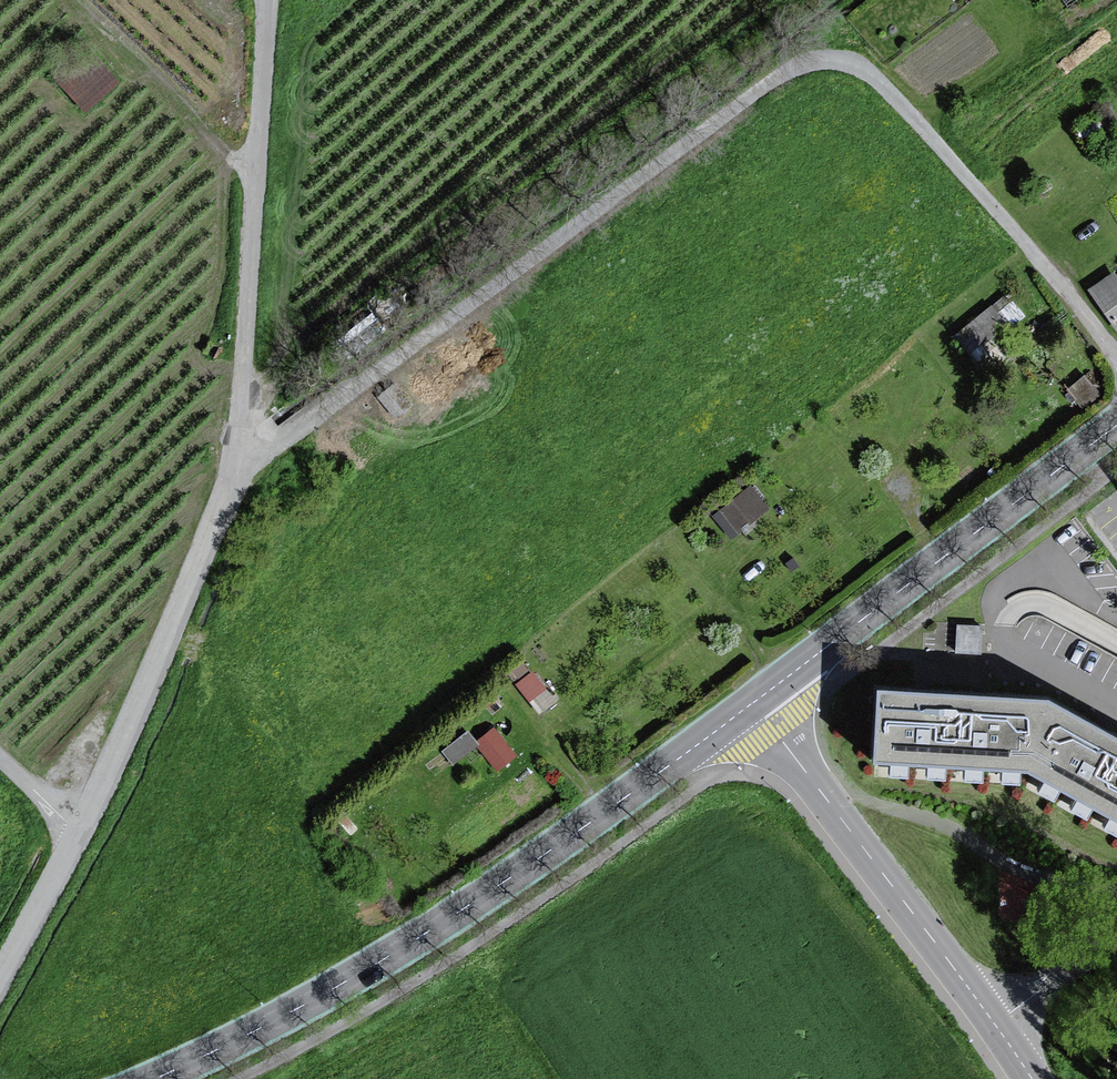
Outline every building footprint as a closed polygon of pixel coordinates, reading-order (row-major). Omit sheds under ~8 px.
[(85,47),(55,75),(86,108),(115,80),(85,47)] [(1090,290),(1116,328),(1116,279),(1113,273),(1090,290)] [(1007,297),(957,338),(975,359),(1025,319),(1007,297)] [(383,328),(371,314),(337,343),(349,357),(383,328)] [(1099,396),(1084,377),(1069,389),(1083,408),(1099,396)] [(410,404),(394,385),(379,396),(394,416),(410,404)] [(750,488),(714,517),(730,537),(767,509),(750,488)] [(798,566),(793,559),(786,564),(791,570),(798,566)] [(553,701),(532,674),(518,685),(539,712),(553,701)] [(1116,827),(1116,740),(1047,701),(879,691),(874,767),(1025,775),(1116,827)] [(492,713),(502,705),(495,697),(485,705),(492,713)] [(513,757),(493,731),(478,742),(498,768),(513,757)] [(476,744),(466,732),(443,751),(454,764),(476,744)]
